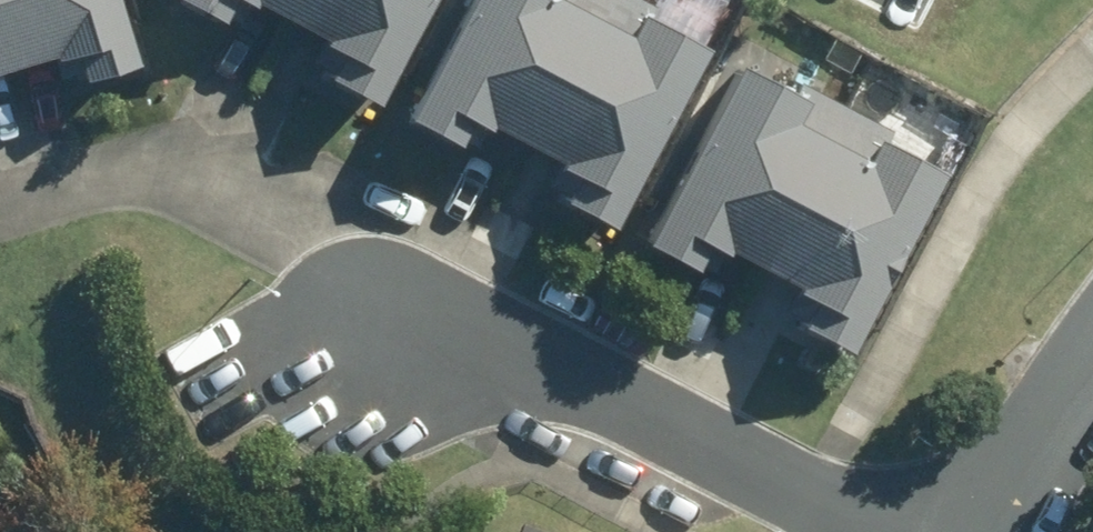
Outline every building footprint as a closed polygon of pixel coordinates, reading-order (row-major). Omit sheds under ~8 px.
[(63,46),(66,53),(83,48),(90,71),(146,56),(130,0),(0,0),(0,64),(63,46)] [(230,13),(238,0),(206,0),(230,13)] [(332,31),(317,57),(388,95),(439,0),(276,0),(332,31)] [(417,110),(469,139),(481,113),(498,123),(501,116),(571,152),(554,183),(624,219),(718,38),(651,2),(653,0),(474,0),(417,110)] [(803,86),(751,55),(653,234),(702,263),(717,237),(736,247),(738,242),(803,278),(788,306),(860,346),(957,169),(894,135),(898,127),(808,78),(803,86)]
